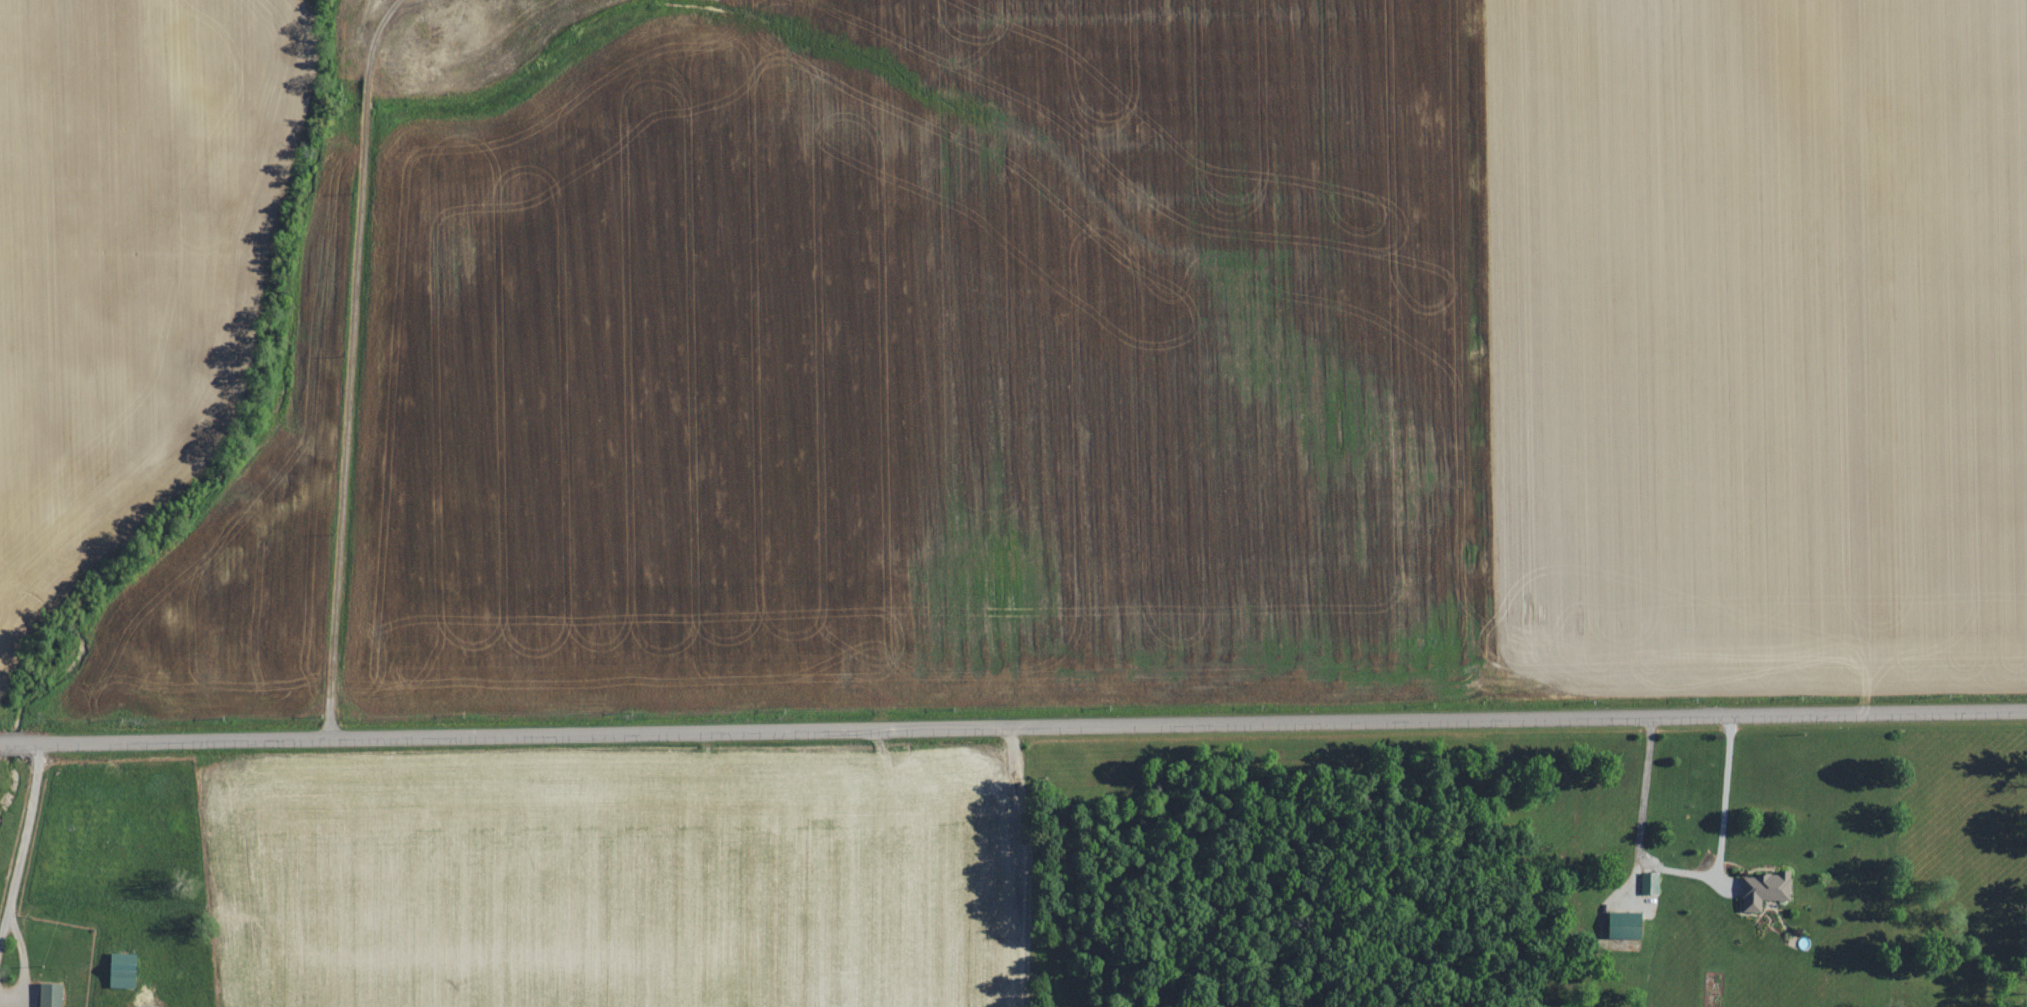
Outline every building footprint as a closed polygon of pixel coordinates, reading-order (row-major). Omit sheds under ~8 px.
[(1779,879),(1771,872),(1764,879),(1772,886),(1779,879)] [(1755,905),(1744,904),(1743,910),(1760,911),(1761,897),(1755,896),(1755,905)] [(1642,914),(1617,914),(1617,924),(1610,924),(1609,936),(1642,937),(1642,914)] [(135,987),(134,954),(121,954),(121,962),(112,962),(112,987),(135,987)]
